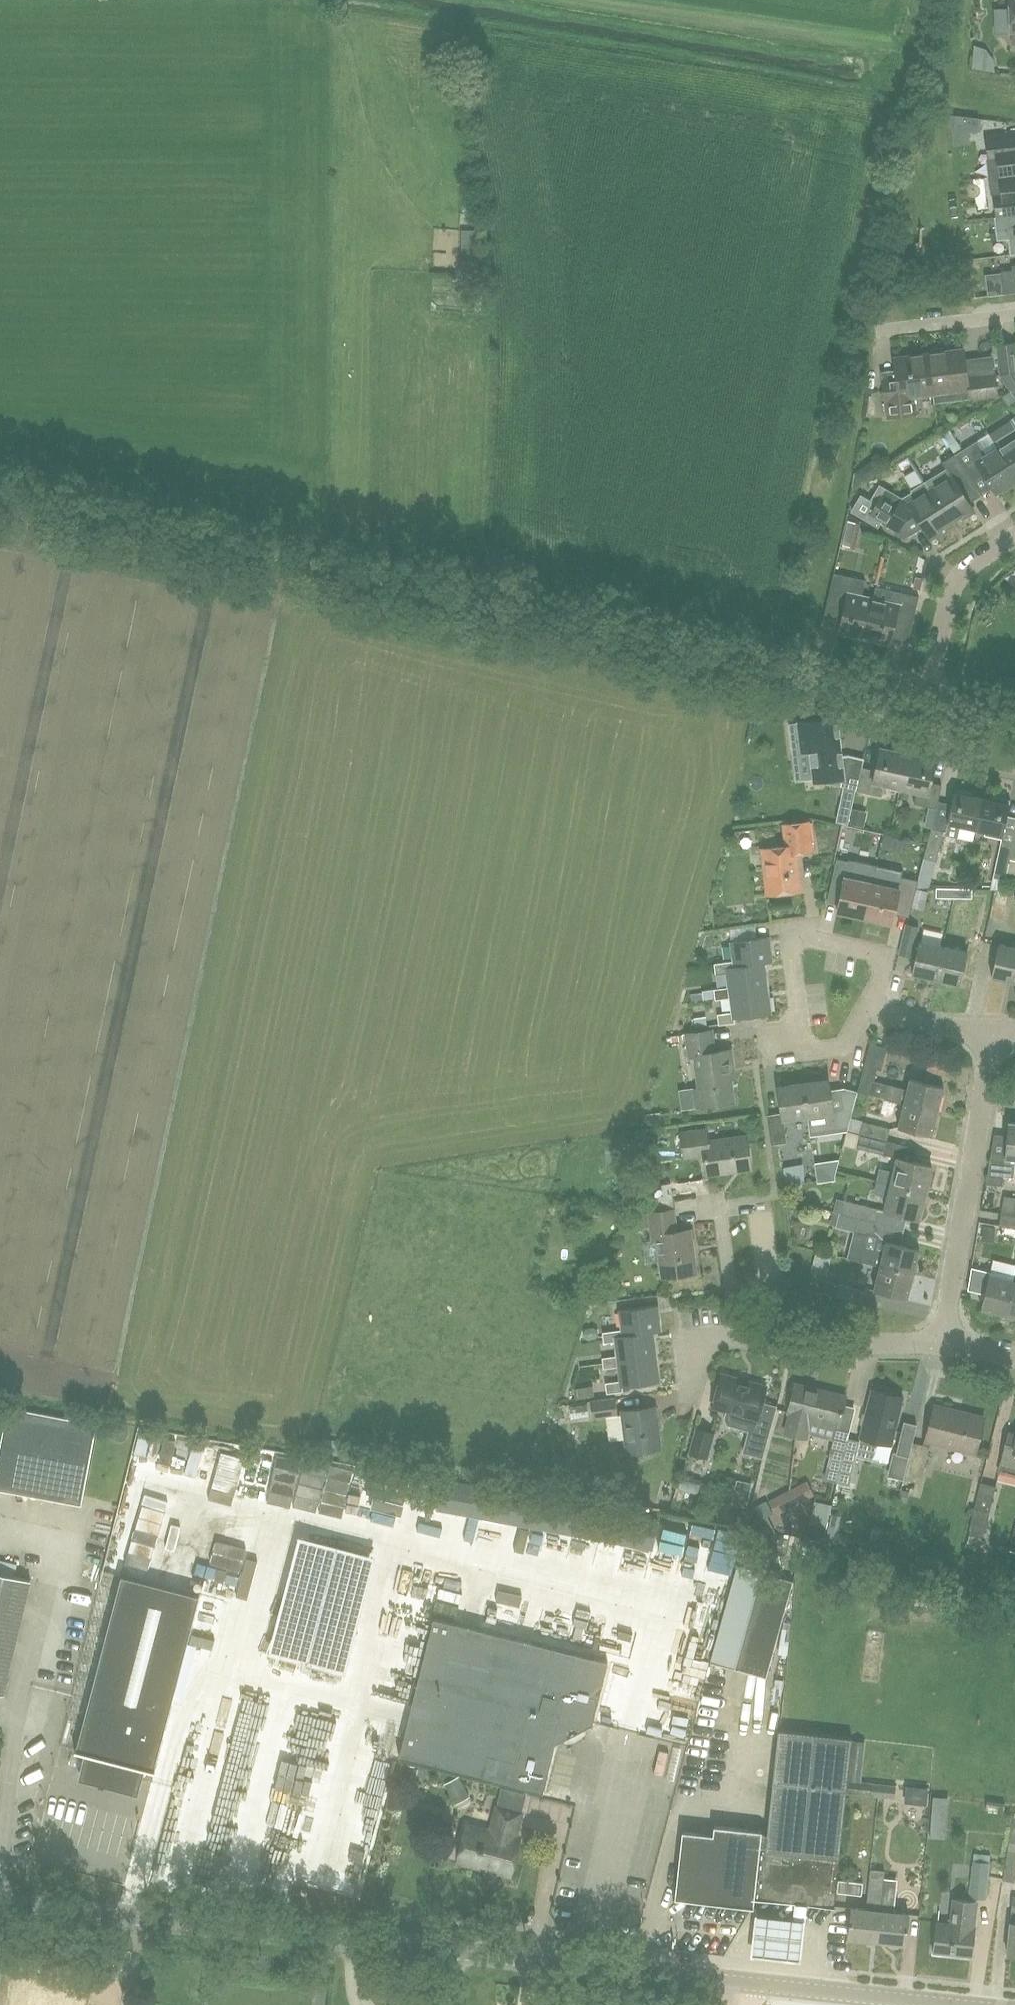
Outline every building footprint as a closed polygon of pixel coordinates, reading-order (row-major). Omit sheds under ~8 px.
[(1007,9),(998,9),(996,12),(997,27),(998,30),(1014,29),(1014,0),(1007,0),(1007,9)] [(987,157),(990,176),(1014,173),(1014,131),(984,135),(987,157)] [(990,176),(995,216),(1014,214),(1014,173),(990,176)] [(995,216),(993,216),(995,239),(1007,238),(1007,242),(1014,241),(1014,245),(1014,214),(995,216)] [(1010,265),(1010,269),(999,271),(1002,294),(1014,292),(1014,265),(1010,265)] [(995,345),(999,371),(1009,389),(1014,385),(1014,370),(1014,369),(1011,343),(995,345)] [(929,353),(926,353),(931,393),(967,389),(968,398),(996,395),(993,373),(965,377),(962,349),(943,351),(942,347),(928,349),(929,353)] [(892,357),(895,376),(881,378),(886,417),(918,413),(916,395),(931,393),(926,353),(892,357)] [(996,447),(1014,478),(1014,415),(1009,419),(1014,428),(993,442),(996,447)] [(996,447),(985,454),(976,440),(962,449),(952,432),(944,437),(954,453),(953,454),(966,475),(968,478),(977,472),(979,476),(982,474),(994,493),(1014,480),(1014,478),(996,447)] [(954,482),(966,475),(953,454),(940,462),(944,468),(937,473),(935,479),(938,483),(928,490),(948,522),(958,516),(960,519),(973,512),(954,482)] [(868,514),(893,529),(907,537),(922,528),(929,539),(941,532),(939,528),(948,522),(928,490),(916,498),(914,494),(908,493),(901,497),(884,487),(868,514)] [(863,637),(871,600),(860,598),(863,580),(832,573),(826,601),(843,605),(837,632),(863,637)] [(896,606),(871,600),(863,637),(888,643),(893,620),(911,624),(917,596),(899,592),(896,606)] [(814,778),(819,777),(821,785),(831,784),(831,783),(855,788),(861,758),(839,753),(835,719),(799,724),(802,751),(811,750),(814,778)] [(900,786),(907,755),(879,749),(874,769),(861,767),(863,759),(861,758),(855,788),(856,788),(855,790),(880,795),(883,782),(900,786)] [(934,760),(907,755),(900,786),(916,790),(913,803),(934,808),(936,800),(941,784),(929,782),(934,760)] [(972,828),(979,797),(969,795),(969,791),(954,788),(953,791),(950,803),(944,831),(931,828),(923,858),(917,880),(916,886),(929,887),(932,875),(942,834),(957,837),(958,834),(959,825),(972,828)] [(1001,838),(1009,803),(1009,799),(994,796),(993,800),(979,797),(972,828),(986,831),(986,835),(1001,838)] [(785,845),(761,848),(766,894),(800,890),(795,852),(811,850),(807,821),(782,824),(785,845)] [(1014,835),(1011,849),(1006,872),(1014,874),(1014,835)] [(1006,872),(1011,849),(999,846),(989,889),(999,889),(1002,889),(1006,872)] [(863,917),(871,882),(855,879),(857,867),(834,862),(830,885),(841,888),(836,911),(863,917)] [(891,923),(896,900),(908,903),(915,879),(890,873),(888,886),(871,882),(863,917),(891,923)] [(953,897),(953,887),(935,887),(935,897),(953,897)] [(971,888),(953,887),(953,897),(971,898),(971,888)] [(918,926),(905,923),(898,954),(911,956),(918,926)] [(730,940),(732,960),(713,963),(715,974),(726,972),(763,967),(763,962),(771,961),(767,935),(730,940)] [(934,978),(942,945),(917,940),(910,973),(934,978)] [(1014,978),(1014,947),(997,943),(990,976),(1014,981),(1014,978)] [(966,951),(942,945),(934,978),(959,983),(966,951)] [(849,974),(853,960),(840,957),(837,971),(849,974)] [(767,992),(763,967),(726,972),(728,987),(713,988),(713,989),(703,991),(704,996),(713,995),(714,999),(729,997),(767,992)] [(770,1012),(767,992),(729,997),(731,1011),(716,1013),(718,1024),(733,1022),(733,1017),(770,1012)] [(685,1033),(688,1056),(693,1055),(697,1087),(692,1088),(695,1105),(732,1100),(728,1068),(732,1068),(729,1049),(713,1051),(710,1029),(685,1033)] [(909,1077),(906,1089),(873,1080),(877,1068),(880,1069),(886,1047),(869,1042),(857,1092),(869,1095),(869,1094),(884,1097),(883,1098),(936,1110),(942,1086),(909,1077)] [(828,1079),(802,1083),(807,1115),(819,1113),(821,1124),(824,1123),(826,1126),(827,1128),(830,1128),(831,1129),(835,1128),(837,1127),(839,1124),(840,1123),(840,1121),(850,1119),(850,1117),(853,1107),(832,1110),(828,1079)] [(807,1115),(802,1083),(777,1086),(781,1112),(782,1118),(807,1115)] [(930,1134),(936,1110),(883,1098),(902,1103),(897,1126),(930,1134)] [(786,1142),(784,1129),(782,1118),(781,1112),(766,1114),(770,1144),(786,1142)] [(862,1121),(862,1120),(850,1117),(850,1119),(846,1131),(869,1137),(886,1141),(889,1127),(862,1121)] [(1007,1121),(1006,1127),(1003,1128),(1002,1134),(994,1134),(985,1183),(1001,1185),(1003,1177),(1013,1177),(1014,1159),(1014,1122),(1007,1121)] [(751,1167),(747,1136),(706,1142),(704,1129),(678,1133),(682,1157),(702,1154),(704,1174),(751,1167)] [(892,1156),(895,1143),(886,1141),(869,1137),(866,1150),(892,1156)] [(930,1165),(912,1161),(896,1157),(893,1171),(878,1167),(875,1179),(924,1191),(930,1165)] [(917,1218),(924,1191),(875,1179),(873,1190),(876,1193),(887,1196),(883,1210),(917,1218)] [(835,1198),(832,1211),(876,1222),(879,1209),(835,1198)] [(803,1202),(805,1215),(821,1213),(819,1200),(803,1202)] [(647,1212),(651,1240),(655,1239),(660,1276),(695,1272),(690,1228),(676,1230),(673,1208),(647,1212)] [(918,1248),(899,1244),(877,1238),(881,1223),(876,1222),(832,1211),(829,1224),(865,1233),(859,1260),(879,1265),(879,1266),(912,1274),(918,1248)] [(1000,1212),(998,1225),(1014,1228),(1014,1215),(1000,1212)] [(906,1298),(912,1274),(879,1266),(873,1290),(906,1298)] [(1005,1314),(1013,1281),(987,1275),(979,1307),(1005,1314)] [(1013,1281),(1005,1314),(1014,1316),(1014,1281),(1013,1281)] [(864,1291),(837,1284),(834,1296),(861,1303),(864,1291)] [(618,1310),(621,1329),(602,1331),(603,1342),(614,1340),(652,1335),(651,1332),(659,1331),(656,1305),(618,1310)] [(655,1360),(652,1335),(614,1340),(616,1355),(601,1357),(602,1368),(618,1365),(655,1360)] [(659,1382),(655,1360),(618,1365),(620,1380),(604,1382),(606,1393),(622,1390),(622,1387),(659,1382)] [(776,1406),(761,1402),(765,1389),(720,1376),(712,1405),(725,1409),(722,1421),(725,1426),(767,1437),(776,1406)] [(854,1407),(843,1404),(845,1395),(794,1383),(787,1412),(789,1412),(784,1432),(805,1437),(806,1432),(832,1439),(825,1469),(838,1473),(836,1480),(837,1480),(839,1473),(847,1437),(854,1407)] [(890,1444),(902,1396),(871,1389),(858,1440),(847,1437),(839,1473),(837,1480),(850,1483),(856,1454),(874,1459),(878,1441),(890,1444)] [(589,1399),(592,1418),(617,1414),(614,1396),(589,1399)] [(923,1440),(974,1453),(983,1417),(933,1404),(923,1440)] [(0,1452),(0,1489),(81,1505),(97,1423),(9,1406),(0,1452)] [(621,1410),(626,1452),(658,1447),(653,1406),(621,1410)] [(897,1447),(910,1450),(912,1442),(916,1422),(904,1419),(897,1447)] [(714,1432),(695,1426),(688,1453),(707,1458),(714,1432)] [(1014,1431),(1007,1429),(998,1466),(1014,1470),(1014,1431)] [(910,1450),(903,1477),(919,1482),(928,1446),(912,1442),(910,1450)] [(813,1494),(807,1481),(768,1501),(774,1514),(813,1494)] [(978,1547),(995,1487),(982,1483),(969,1528),(971,1529),(967,1544),(978,1547)] [(562,1510),(558,1540),(653,1551),(656,1521),(562,1510)] [(447,1542),(451,1517),(440,1516),(436,1540),(447,1542)] [(682,1522),(661,1520),(658,1551),(679,1553),(682,1522)] [(340,1673),(370,1560),(301,1541),(271,1655),(340,1673)] [(0,1573),(0,1694),(4,1694),(4,1692),(3,1692),(30,1580),(0,1573)] [(736,1667),(765,1675),(792,1581),(762,1573),(736,1667)] [(199,1594),(121,1574),(75,1747),(74,1747),(74,1749),(84,1751),(78,1774),(79,1774),(80,1772),(99,1777),(98,1779),(117,1784),(118,1782),(137,1787),(137,1789),(138,1790),(144,1767),(154,1770),(155,1768),(153,1768),(199,1594)] [(89,1594),(103,1595),(103,1582),(89,1581),(89,1594)] [(555,1607),(550,1631),(573,1637),(579,1613),(555,1607)] [(607,1660),(576,1653),(433,1617),(398,1756),(541,1792),(552,1745),(591,1725),(607,1660)] [(690,1728),(692,1717),(672,1713),(670,1724),(690,1728)] [(845,1793),(850,1740),(851,1735),(777,1727),(765,1833),(753,1832),(713,1827),(713,1835),(681,1832),(674,1897),(752,1906),(753,1897),(833,1905),(845,1793)] [(314,1739),(310,1759),(327,1763),(332,1744),(314,1739)] [(861,1781),(865,1741),(850,1740),(845,1793),(894,1798),(896,1784),(871,1782),(861,1781)] [(321,1781),(321,1762),(305,1762),(305,1781),(321,1781)] [(456,1860),(485,1868),(508,1873),(517,1838),(513,1837),(520,1813),(496,1807),(489,1831),(465,1824),(456,1860)] [(1001,1879),(1013,1881),(1014,1871),(1014,1812),(1014,1811),(1001,1879)] [(962,1851),(960,1862),(956,1862),(955,1878),(969,1880),(967,1896),(985,1898),(989,1862),(988,1862),(989,1854),(962,1851)] [(876,1940),(884,1870),(869,1868),(864,1909),(851,1907),(848,1937),(876,1940)] [(908,1913),(894,1912),(897,1878),(884,1877),(884,1870),(876,1940),(905,1943),(908,1913)] [(1012,1895),(1010,1921),(1009,1921),(1006,1953),(1014,1954),(1014,1895),(1012,1895)] [(971,1956),(976,1912),(971,1912),(972,1900),(952,1898),(949,1923),(935,1921),(932,1952),(971,1956)] [(806,1922),(755,1917),(751,1958),(802,1964),(806,1922)]
